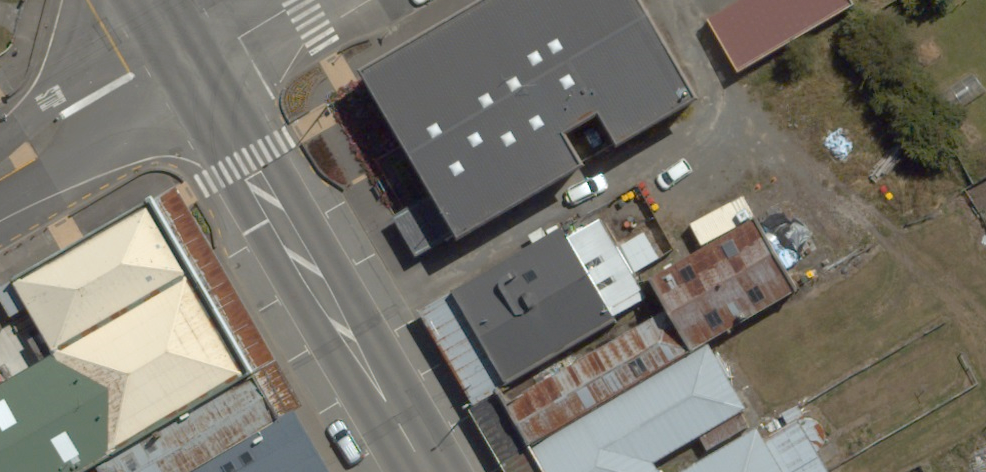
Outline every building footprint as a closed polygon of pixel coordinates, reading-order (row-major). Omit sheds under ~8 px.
[(604,0),(515,0),(330,109),(427,273),(678,125),(604,0)] [(850,0),(730,0),(701,17),(736,78),(856,9),(850,0)] [(129,233),(0,310),(0,334),(26,378),(0,394),(0,471),(107,471),(228,401),(129,233)] [(412,336),(465,426),(625,331),(572,242),(412,336)] [(492,471),(510,471),(679,372),(772,317),(730,246),(636,302),(646,319),(625,331),(465,426),(492,471)] [(510,471),(785,471),(766,440),(732,461),(679,372),(510,471)] [(224,403),(107,471),(265,471),(224,403)]
